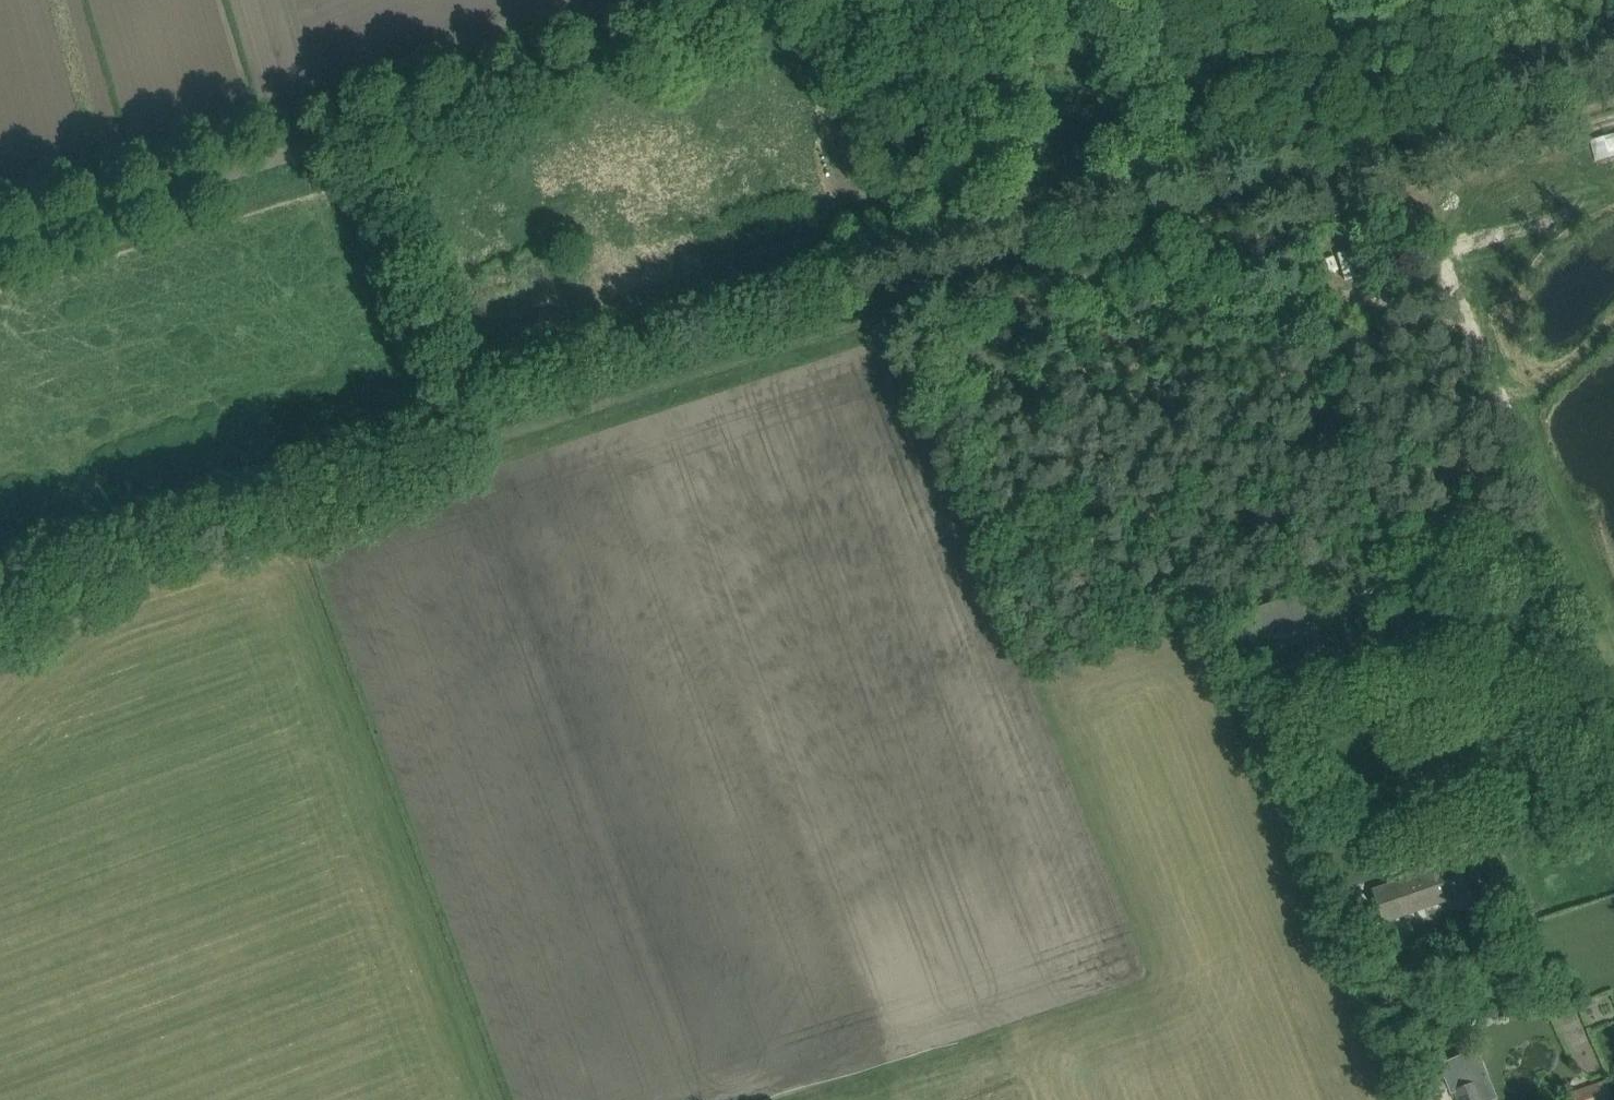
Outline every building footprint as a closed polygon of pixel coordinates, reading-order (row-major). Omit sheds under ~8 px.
[(1243,613),(1253,645),(1328,623),(1318,591),(1243,613)] [(1410,857),(1417,876),(1376,890),(1386,919),(1469,891),(1459,862),(1449,865),(1442,846),(1410,857)] [(1441,1066),(1452,1093),(1455,1092),(1458,1099),(1485,1099),(1483,1095),(1493,1091),(1477,1051),(1441,1066)]
